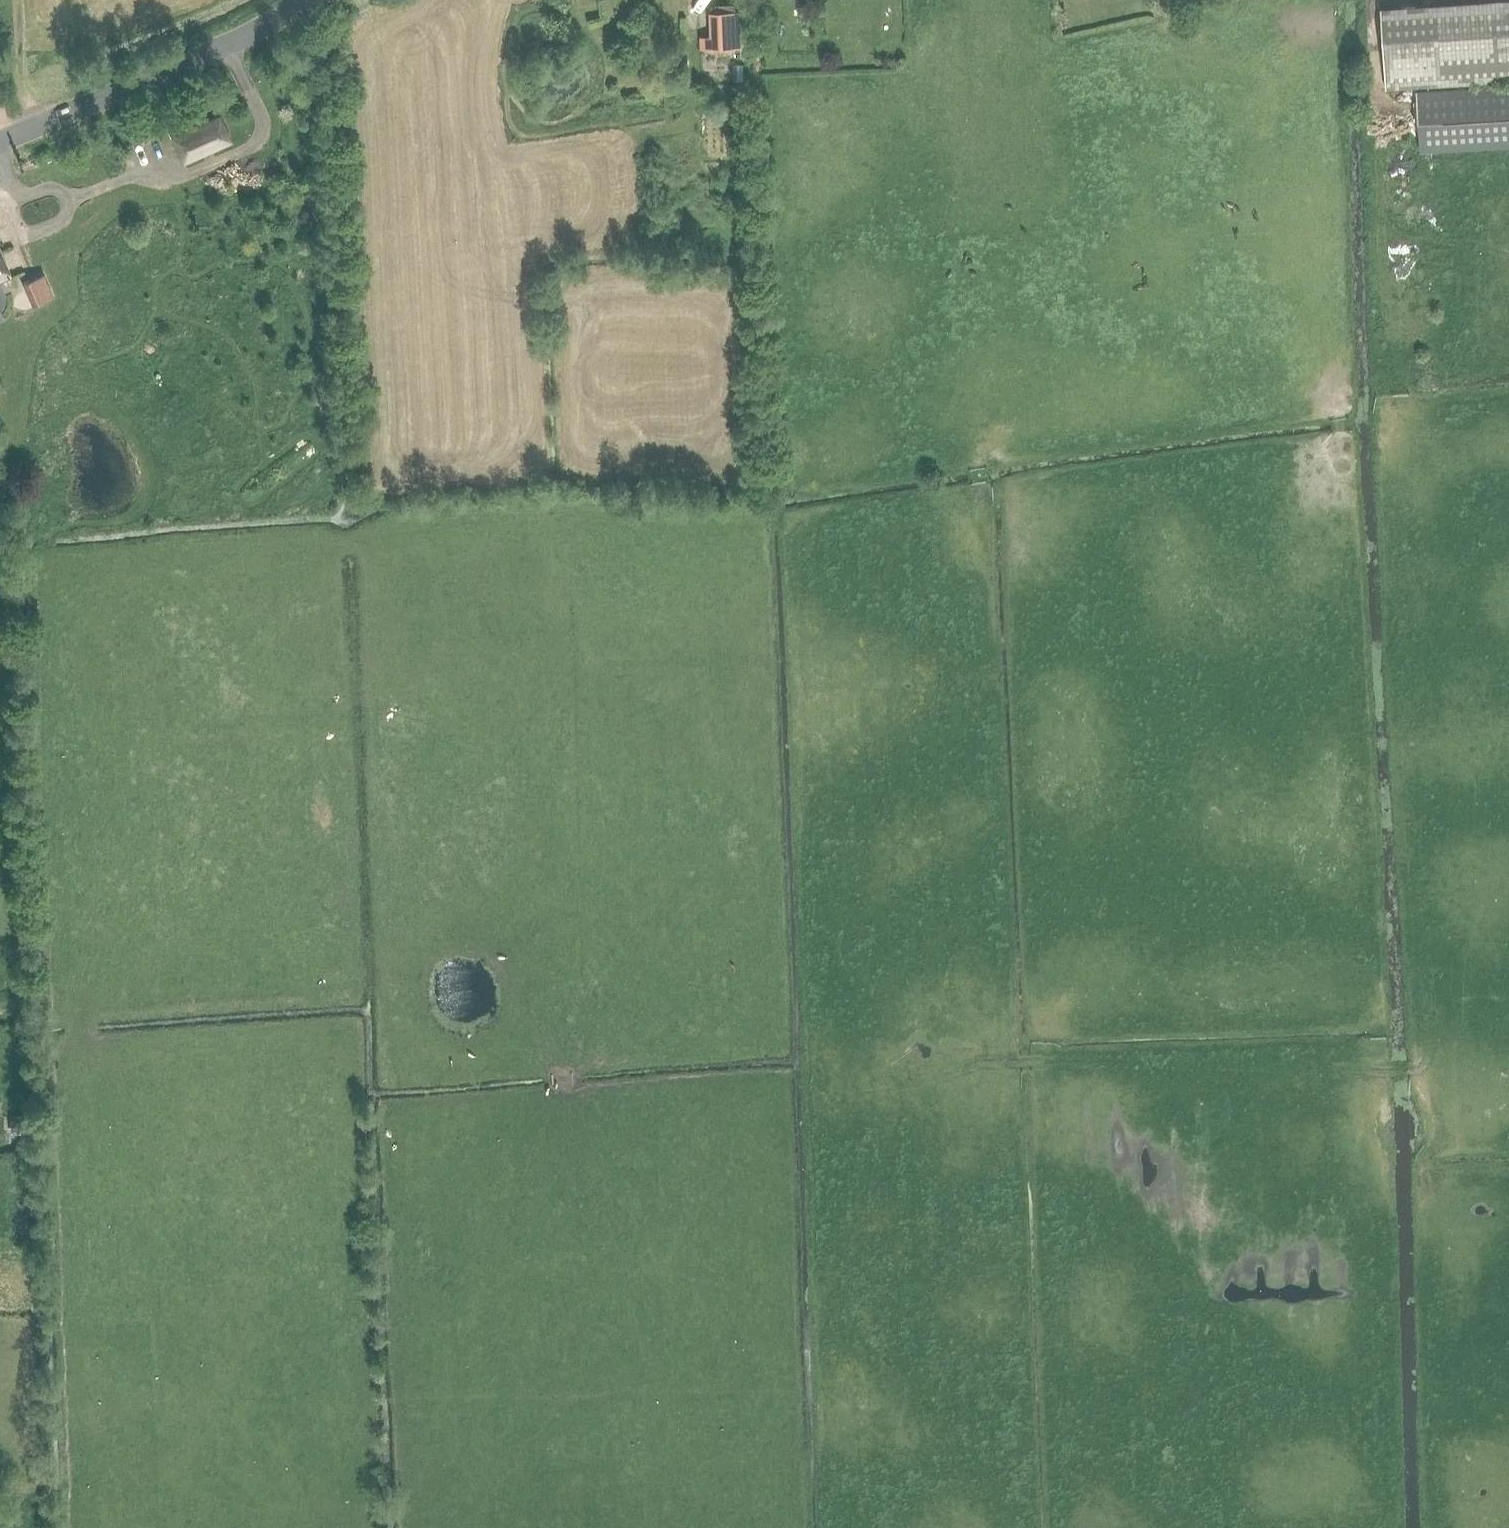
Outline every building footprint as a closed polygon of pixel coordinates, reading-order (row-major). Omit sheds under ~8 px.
[(1381,7),(1386,89),(1508,82),(1508,0),(1501,0),(1381,7)] [(742,47),(742,35),(701,37),(701,49),(742,47)] [(1417,90),(1420,151),(1508,145),(1508,84),(1417,90)] [(221,116),(189,130),(199,152),(230,138),(221,116)] [(10,277),(0,252),(0,282),(10,277)] [(39,304),(63,295),(53,271),(29,280),(39,304)]
